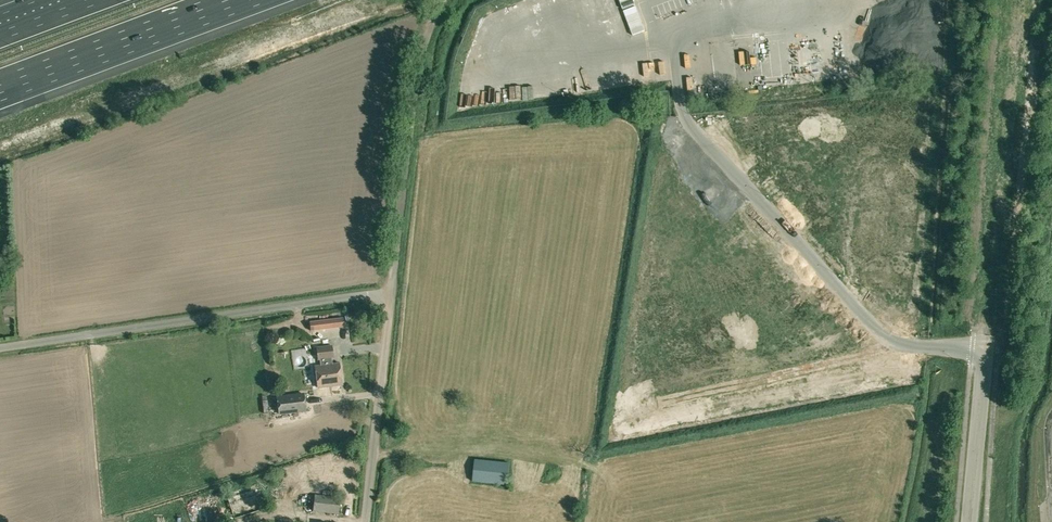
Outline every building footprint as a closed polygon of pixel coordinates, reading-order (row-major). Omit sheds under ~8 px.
[(208,1),(181,12),(183,17),(210,5),(208,1)] [(311,331),(344,327),(343,318),(309,322),(311,331)] [(332,346),(316,348),(317,360),(326,359),(326,365),(315,366),(317,387),(341,385),(338,364),(331,364),(330,359),(334,358),(332,346)] [(304,393),(276,396),(278,415),(306,412),(304,393)] [(550,448),(550,460),(560,460),(560,448),(550,448)] [(472,482),(508,486),(510,463),(475,459),(472,482)] [(314,495),(313,504),(312,511),(312,512),(338,515),(340,497),(314,495)]
